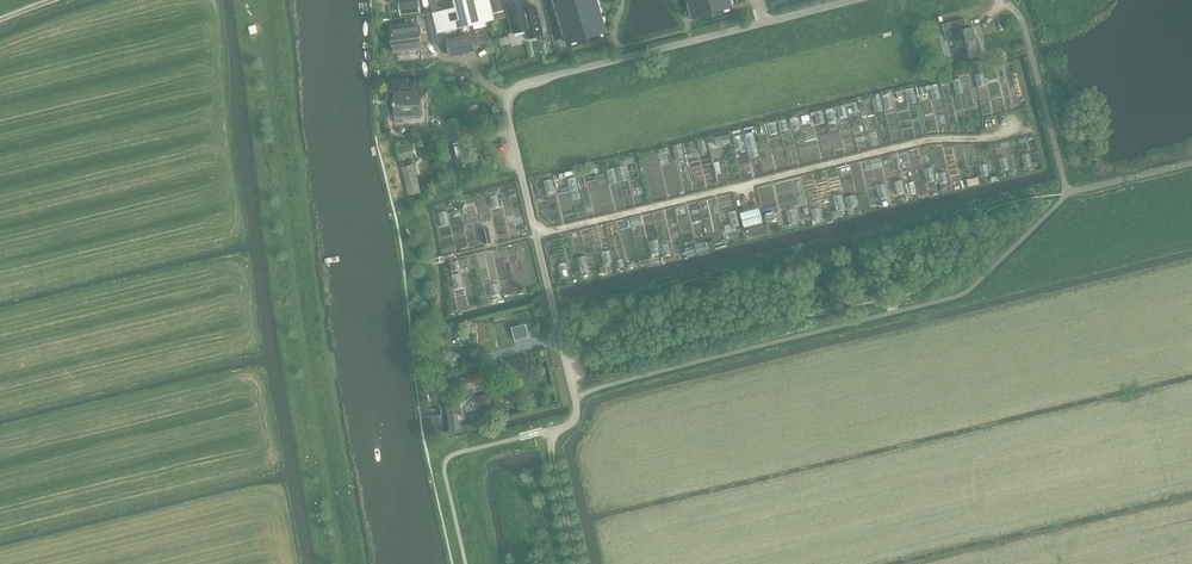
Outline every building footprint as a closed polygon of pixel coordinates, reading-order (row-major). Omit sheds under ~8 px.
[(455,7),(432,13),(437,33),(495,20),(494,14),(490,1),(490,0),(453,0),(455,7)] [(490,1),(494,14),(504,12),(501,0),(495,0),(490,1)] [(507,4),(514,33),(526,30),(528,38),(544,34),(537,7),(536,7),(537,11),(532,12),(531,11),(529,10),(527,0),(523,0),(507,4)] [(569,43),(606,32),(597,0),(555,0),(569,43)] [(695,18),(732,7),(730,0),(689,0),(695,18)] [(408,3),(407,3),(408,14),(419,12),(418,1),(408,3)] [(390,36),(388,36),(390,45),(391,45),(393,53),(422,48),(418,24),(416,17),(406,19),(407,25),(389,28),(390,36)] [(960,60),(982,55),(979,44),(977,44),(973,28),(968,29),(965,20),(943,25),(946,38),(955,36),(960,60)] [(472,33),(445,39),(449,56),(476,50),(472,33)] [(995,70),(988,72),(989,78),(997,77),(995,70)] [(434,82),(435,98),(453,96),(452,80),(434,82)] [(926,86),(918,88),(919,94),(927,92),(926,86)] [(916,87),(908,88),(909,99),(917,98),(916,87)] [(394,93),(395,116),(420,116),(420,117),(420,92),(394,93)] [(870,98),(857,101),(860,117),(874,114),(870,98)] [(917,121),(916,133),(929,134),(929,128),(940,129),(940,122),(946,123),(946,117),(933,116),(933,122),(917,121)] [(753,132),(745,134),(751,157),(758,156),(753,132)] [(414,143),(398,147),(401,160),(417,156),(414,143)] [(683,143),(676,144),(677,157),(685,156),(683,143)] [(409,195),(421,192),(414,164),(402,167),(409,195)] [(626,164),(609,168),(612,183),(629,180),(626,164)] [(594,174),(595,188),(609,187),(607,173),(594,174)] [(445,177),(427,182),(431,195),(448,190),(445,177)] [(978,178),(968,180),(969,187),(980,185),(978,178)] [(731,211),(734,226),(741,224),(738,209),(731,211)] [(718,243),(726,242),(722,220),(718,221),(719,226),(714,227),(718,243)] [(751,237),(766,233),(763,223),(748,227),(751,237)] [(488,227),(481,229),(484,244),(491,242),(488,227)] [(714,240),(707,242),(709,251),(716,250),(714,240)] [(693,247),(685,249),(687,256),(695,254),(693,247)] [(457,261),(450,262),(451,270),(458,269),(457,261)] [(495,324),(509,321),(507,313),(493,317),(495,324)] [(475,322),(479,343),(488,341),(487,339),(491,338),(489,328),(485,329),(484,321),(475,322)] [(466,368),(482,364),(479,355),(463,359),(466,368)] [(506,370),(528,365),(525,355),(503,360),(506,370)] [(474,384),(485,381),(483,371),(472,373),(473,374),(450,379),(453,392),(468,388),(475,387),(474,384)] [(476,406),(491,403),(489,394),(474,398),(476,406)]
